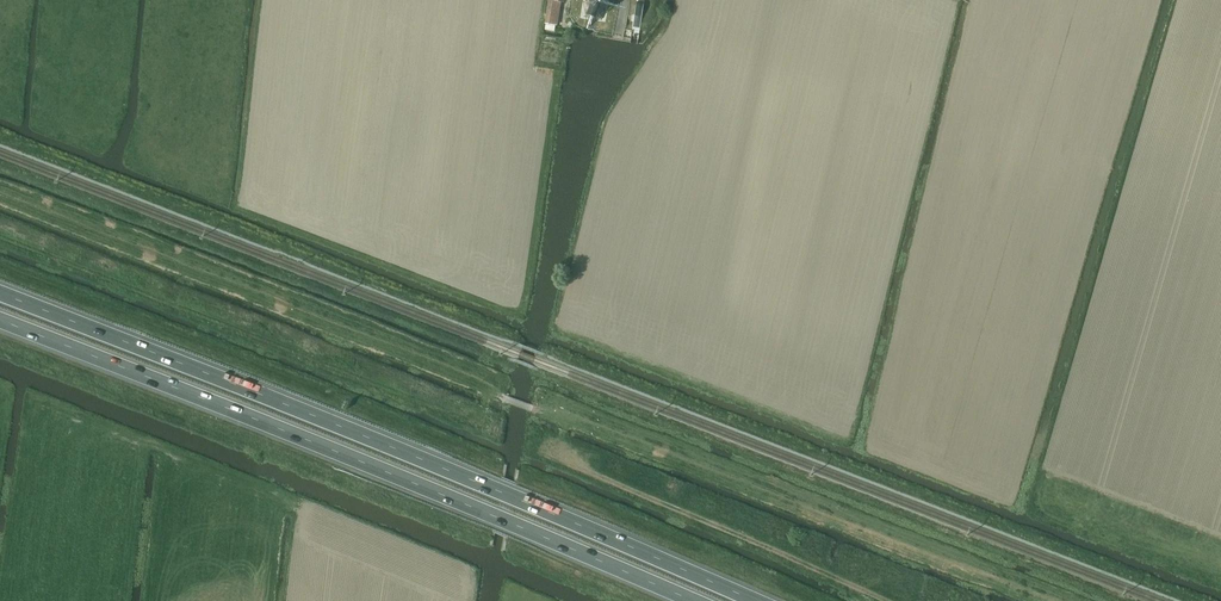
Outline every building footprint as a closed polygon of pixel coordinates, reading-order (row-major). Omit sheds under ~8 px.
[(545,23),(546,23),(545,29),(555,30),(556,24),(554,23),(556,10),(559,8),(560,1),(564,2),(564,0),(549,0),(545,23)] [(598,0),(588,0),(586,15),(602,17),(605,1),(598,0)] [(637,1),(633,27),(640,28),(644,3),(637,1)]
